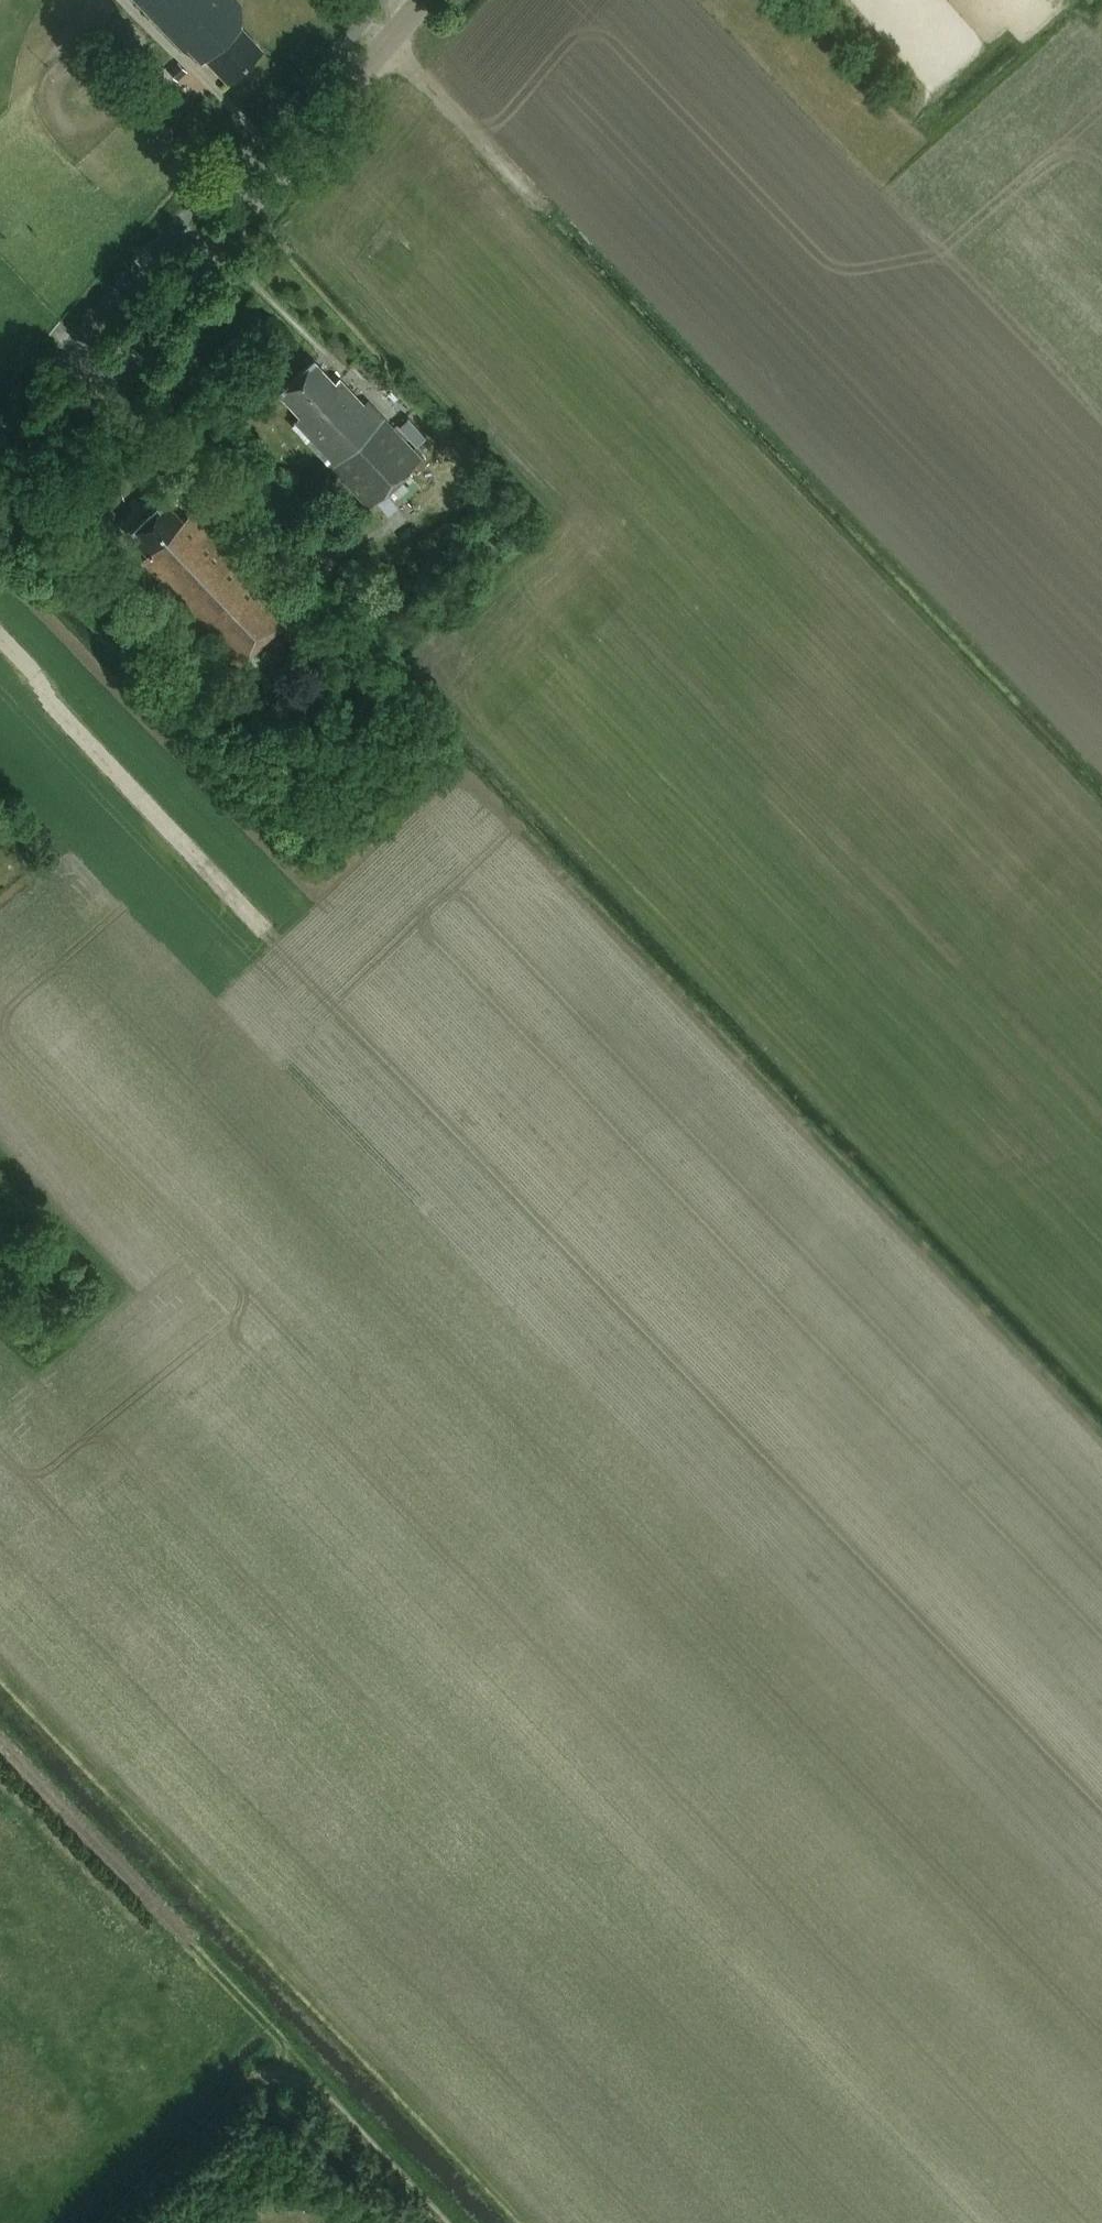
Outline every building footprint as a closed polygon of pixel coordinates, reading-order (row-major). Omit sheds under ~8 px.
[(262,48),(241,25),(242,6),(236,0),(136,0),(185,51),(188,48),(202,63),(206,58),(228,81),(262,48)] [(177,80),(187,70),(178,62),(169,71),(177,80)] [(368,507),(422,458),(367,401),(364,404),(339,378),(334,382),(313,359),(279,392),(300,415),(294,420),(295,422),(299,418),(335,456),(327,463),(328,464),(328,463),(368,507)] [(237,667),(293,613),(208,522),(202,527),(190,513),(183,520),(164,499),(128,533),(147,554),(142,559),(161,579),(157,583),(237,667)]
